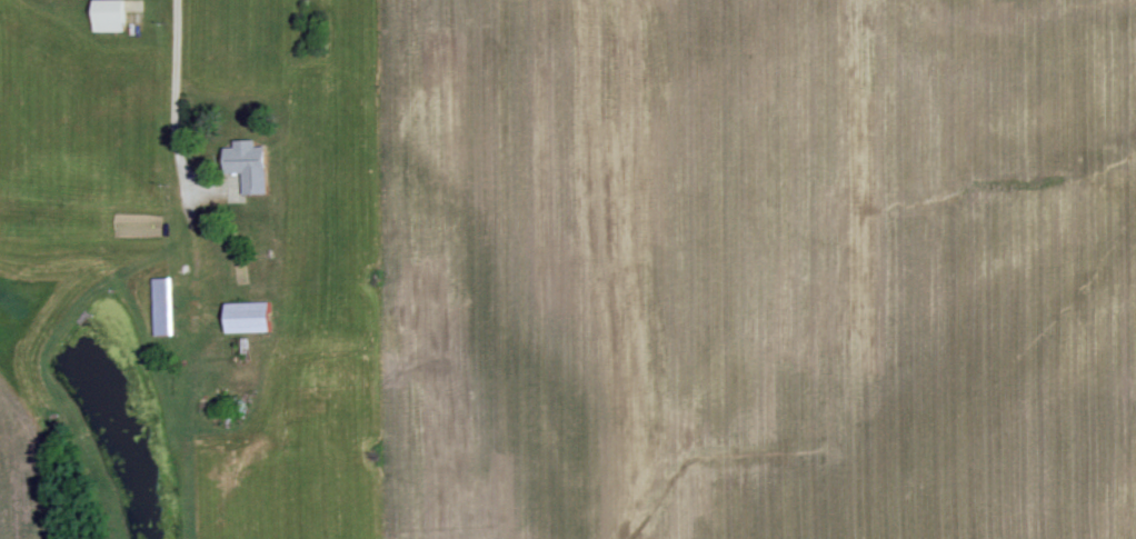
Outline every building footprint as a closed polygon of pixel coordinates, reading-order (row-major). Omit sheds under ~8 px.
[(126,0),(95,1),(96,33),(126,33),(126,0)] [(226,148),(227,174),(244,174),(245,195),(269,195),(268,147),(258,147),(257,141),(236,141),(236,148),(226,148)] [(156,337),(176,336),(174,278),(154,279),(156,337)] [(227,305),(228,335),(273,333),(271,303),(227,305)]
